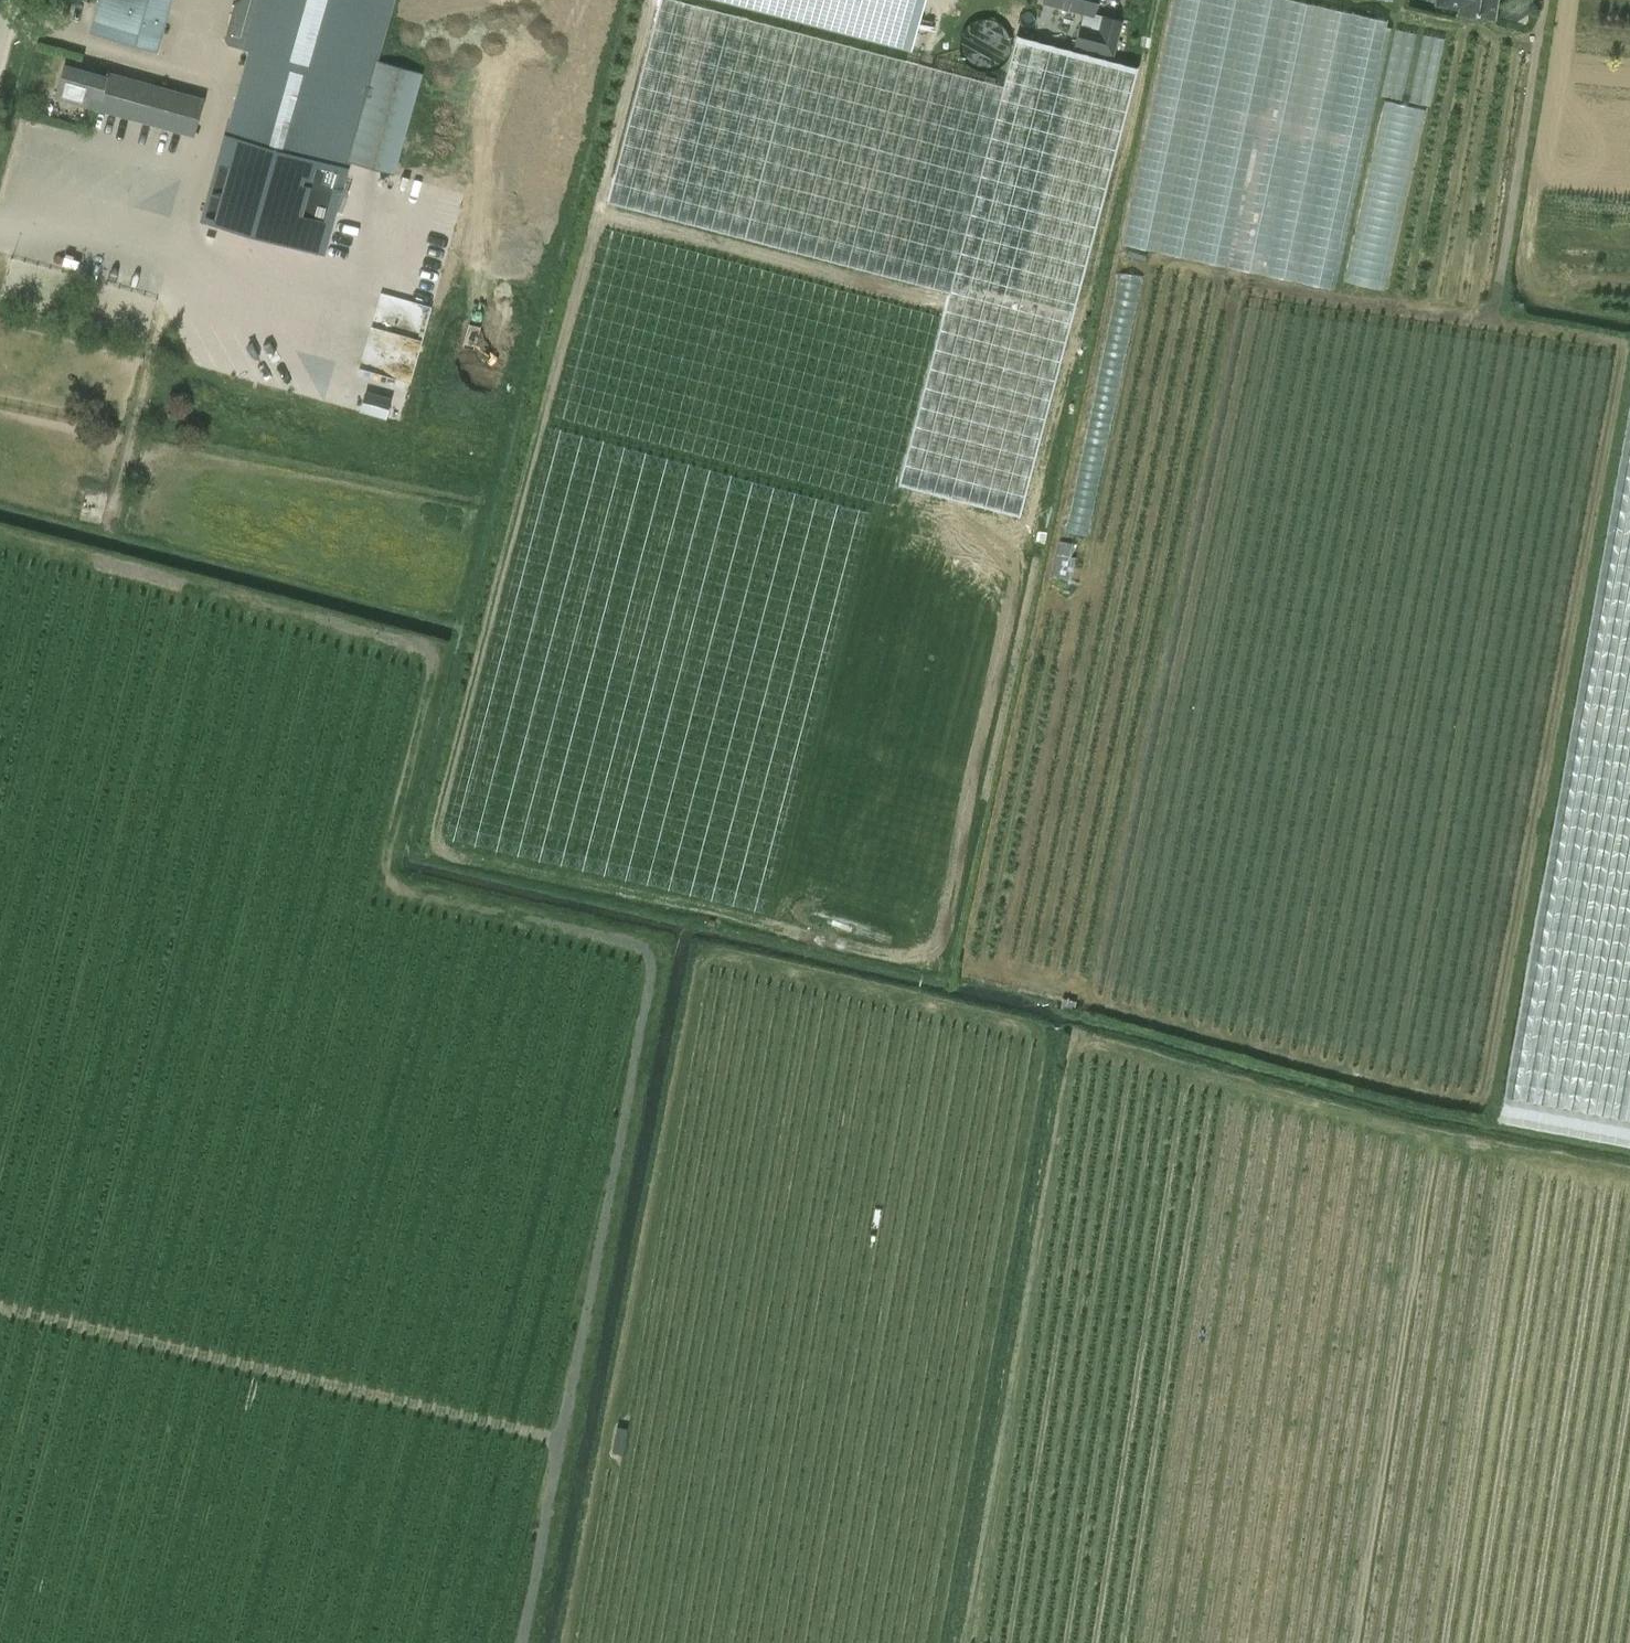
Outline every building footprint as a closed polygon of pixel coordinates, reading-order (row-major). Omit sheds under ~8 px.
[(91,31),(157,50),(170,0),(100,0),(91,31)] [(225,134),(345,167),(392,0),(243,0),(231,44),(249,49),(225,134)] [(908,45),(919,0),(730,0),(908,45)] [(1117,53),(1116,52),(1124,54),(1131,22),(1113,17),(1117,0),(1041,0),(1084,10),(1076,40),(1117,53)] [(1124,245),(1341,284),(1376,94),(1430,104),(1443,35),(1391,26),(1393,14),(1314,0),(1169,0),(1124,245)] [(1438,4),(1462,8),(1461,14),(1495,19),(1498,0),(1439,0),(1438,4)] [(980,13),(961,42),(985,57),(1004,28),(980,13)] [(1018,34),(1004,85),(949,292),(948,292),(898,483),(1019,515),(1138,66),(1122,62),(1025,36),(1018,34)] [(394,173),(423,74),(377,60),(349,161),(394,173)] [(108,75),(64,63),(55,98),(194,137),(205,98),(108,71),(108,75)] [(1388,289),(1425,106),(1385,98),(1348,281),(1388,289)] [(395,176),(385,208),(419,218),(429,186),(395,176)] [(353,262),(374,266),(380,241),(358,236),(353,262)] [(1525,303),(1513,301),(1511,310),(1524,312),(1525,303)] [(361,411),(386,418),(390,403),(365,396),(361,411)] [(1074,474),(1068,531),(1092,533),(1098,477),(1074,474)] [(1055,577),(1072,578),(1075,540),(1057,539),(1055,577)] [(1073,1010),(1075,1000),(1062,997),(1060,1007),(1073,1010)] [(616,1425),(613,1450),(626,1451),(629,1426),(616,1425)]
